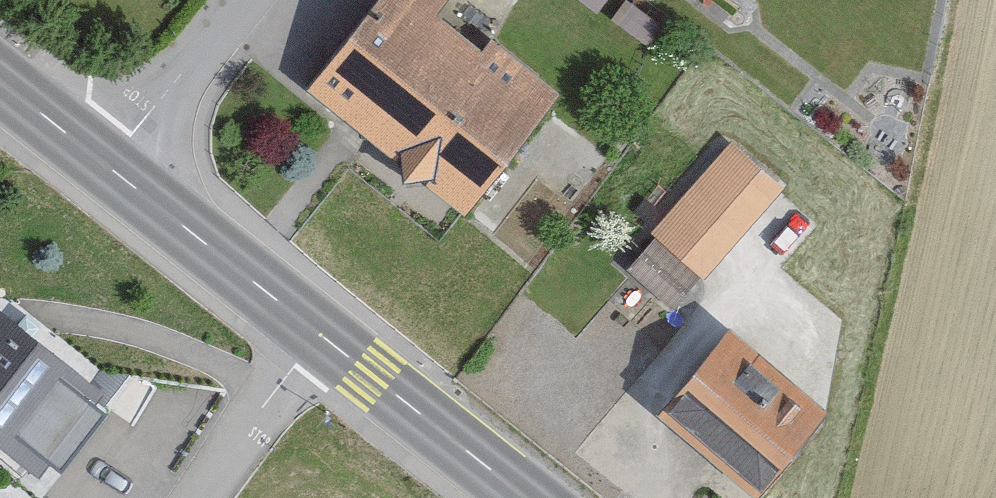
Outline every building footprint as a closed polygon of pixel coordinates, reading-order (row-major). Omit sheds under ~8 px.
[(307,90),(466,217),(560,99),(489,43),(479,55),(431,17),(445,0),(379,0),(307,90)] [(593,16),(605,0),(571,0),(593,16)] [(764,192),(718,152),(644,236),(690,276),(764,192)] [(681,283),(638,249),(618,274),(662,308),(681,283)] [(805,417),(702,332),(644,402),(747,487),(805,417)] [(0,334),(0,455),(15,468),(75,394),(0,334)]
